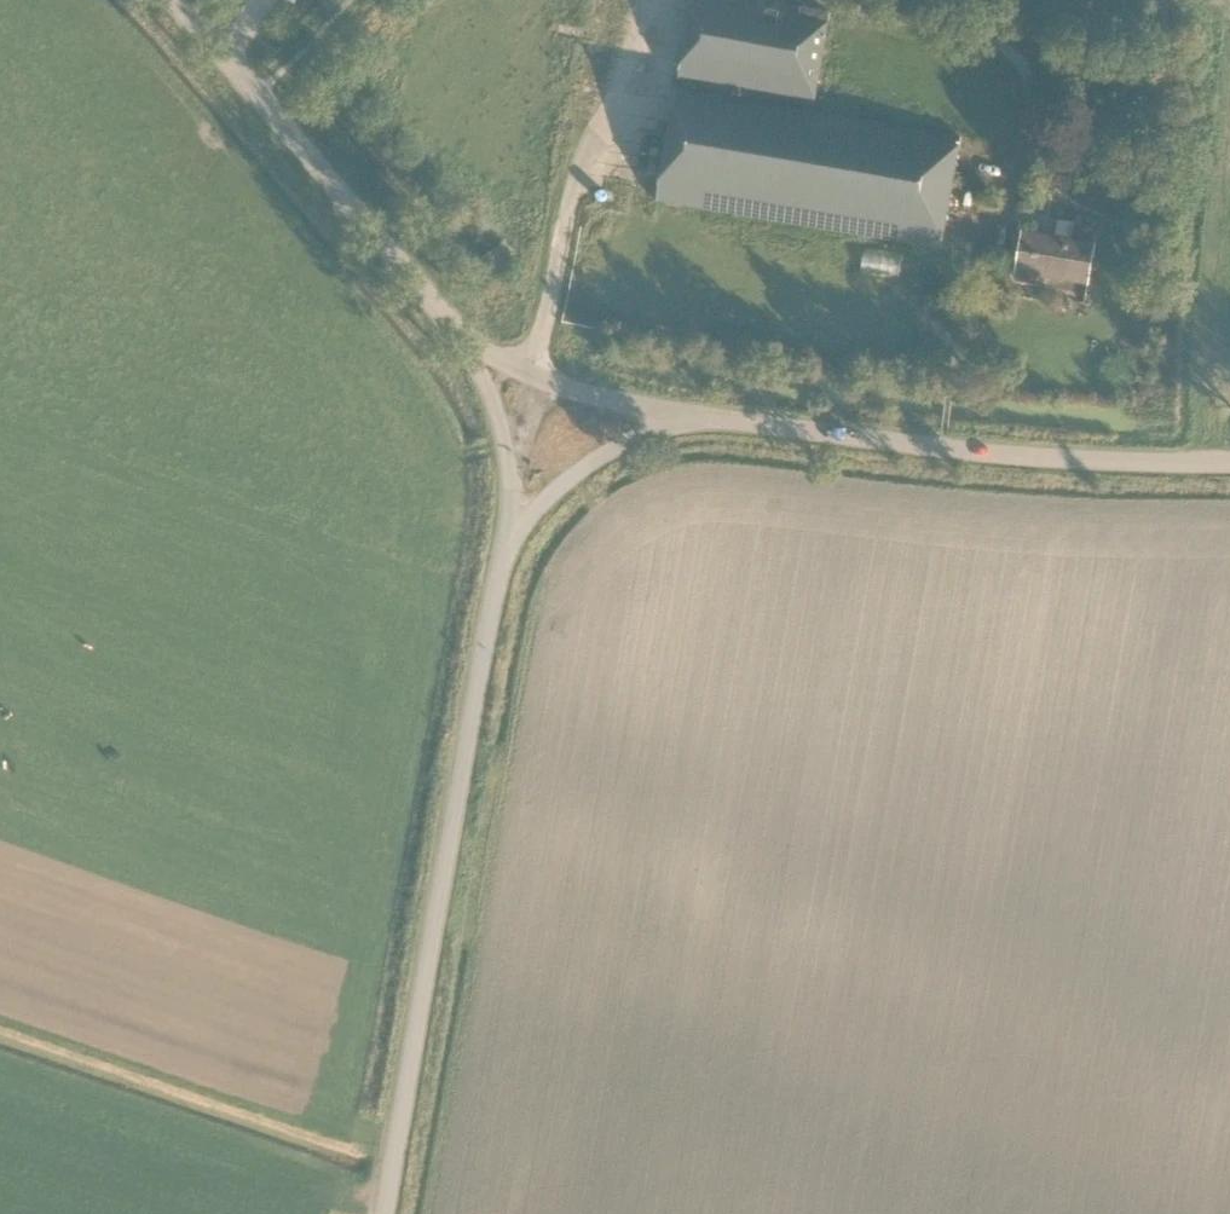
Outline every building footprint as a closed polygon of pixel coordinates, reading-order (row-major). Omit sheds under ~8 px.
[(815,107),(831,13),(762,0),(693,0),(678,82),(708,87),(707,93),(677,87),(657,200),(942,249),(962,138),(731,97),(732,92),(815,107)] [(1090,284),(1096,244),(1073,240),(1076,223),(1061,220),(1058,238),(1022,232),(1016,272),(1090,284)]
